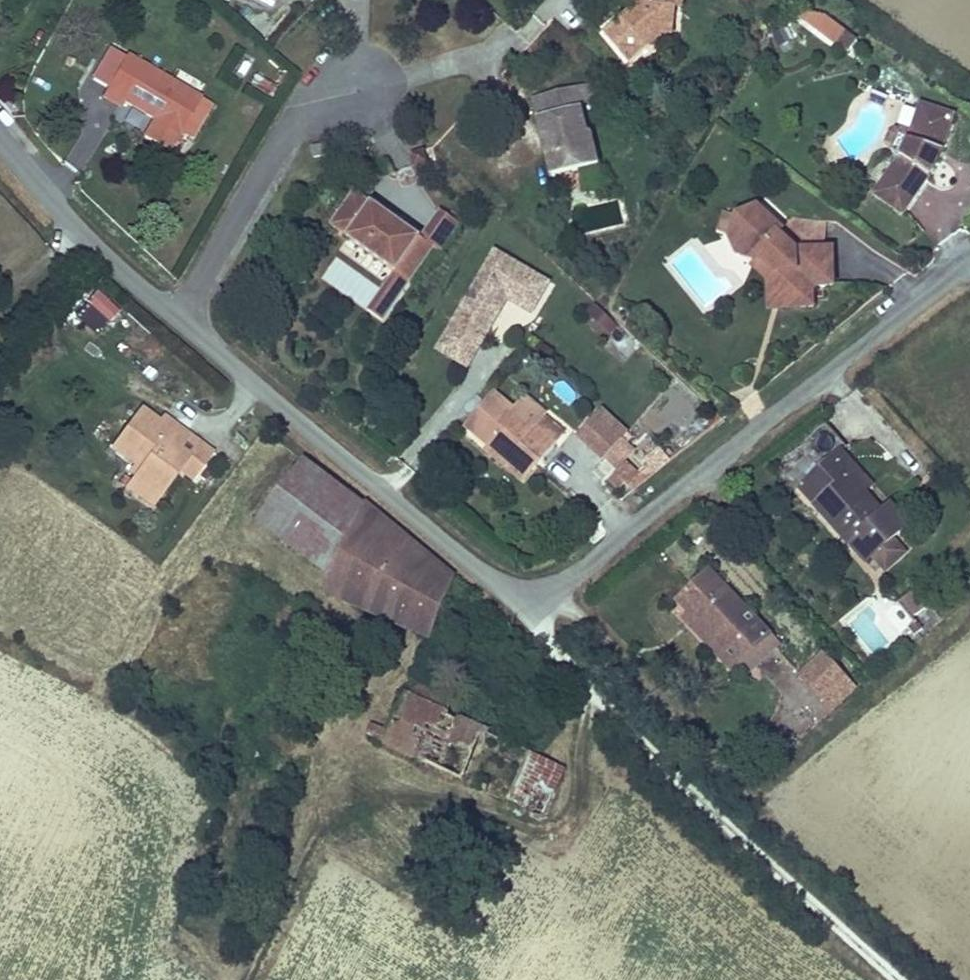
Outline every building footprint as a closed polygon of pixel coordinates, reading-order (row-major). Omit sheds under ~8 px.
[(636,1),(643,1),(642,16),(632,14),(608,35),(635,64),(655,46),(655,38),(674,41),(676,12),(668,11),(669,0),(636,0),(636,1)] [(814,8),(801,23),(844,58),(857,43),(814,8)] [(205,116),(114,67),(91,109),(110,119),(113,113),(138,126),(130,141),(170,163),(174,154),(167,150),(170,144),(184,119),(199,127),(205,116)] [(597,86),(587,88),(591,106),(600,97),(597,86)] [(587,88),(539,98),(556,177),(602,166),(596,141),(590,139),(583,113),(591,106),(587,88)] [(928,112),(918,144),(906,168),(881,204),(910,224),(934,189),(946,158),(957,122),(928,112)] [(199,127),(184,119),(170,144),(186,152),(199,127)] [(896,164),(906,168),(918,144),(907,140),(896,164)] [(325,146),(311,148),(313,157),(327,155),(325,146)] [(413,239),(362,208),(341,245),(388,274),(380,287),(396,297),(427,247),(413,239)] [(435,252),(452,223),(431,210),(413,239),(427,247),(435,252)] [(799,249),(782,236),(789,228),(765,210),(741,215),(735,236),(743,260),(760,266),(765,258),(785,273),(786,297),(816,298),(816,288),(844,287),(843,248),(820,249),(799,249)] [(820,249),(792,225),(789,228),(782,236),(799,249),(820,249)] [(529,314),(547,284),(493,251),(451,321),(481,340),(505,299),(529,314)] [(786,297),(785,273),(765,258),(760,266),(755,273),(769,281),(770,307),(816,307),(816,298),(786,297)] [(381,322),(396,297),(380,287),(364,312),(381,322)] [(99,293),(73,319),(95,340),(121,313),(99,293)] [(602,341),(617,330),(599,306),(584,317),(602,341)] [(463,368),(481,340),(451,321),(433,349),(463,368)] [(625,333),(608,345),(621,362),(638,350),(625,333)] [(469,424),(493,442),(513,458),(526,441),(547,457),(569,427),(549,411),(552,406),(532,392),(519,409),(494,391),(469,424)] [(156,423),(135,410),(109,450),(141,470),(147,474),(141,483),(163,496),(180,470),(194,478),(212,450),(172,425),(167,430),(156,423)] [(603,413),(579,438),(603,462),(628,434),(603,413)] [(826,413),(820,418),(842,442),(848,437),(826,413)] [(172,425),(160,417),(156,423),(167,430),(172,425)] [(874,476),(842,442),(820,418),(772,463),(794,487),(803,479),(868,549),(873,544),(888,560),(905,544),(891,528),(905,515),(894,502),(888,507),(867,483),(874,476)] [(513,458),(493,442),(488,448),(509,464),(513,458)] [(300,445),(258,512),(330,564),(324,574),(432,612),(455,558),(300,445)] [(147,474),(141,470),(128,490),(156,507),(163,496),(141,483),(147,474)] [(782,636),(712,563),(681,593),(719,632),(711,640),(736,666),(765,638),(772,646),(782,636)] [(937,593),(922,576),(901,595),(916,612),(937,593)] [(848,623),(874,654),(894,637),(868,607),(848,623)] [(860,678),(826,644),(804,667),(835,697),(860,678)] [(463,761),(484,711),(463,702),(465,689),(409,661),(391,711),(369,703),(364,718),(463,761)] [(860,678),(835,697),(838,701),(860,678)] [(528,732),(484,711),(463,761),(509,779),(527,734),(528,732)] [(564,749),(527,734),(509,779),(545,795),(564,749)]
